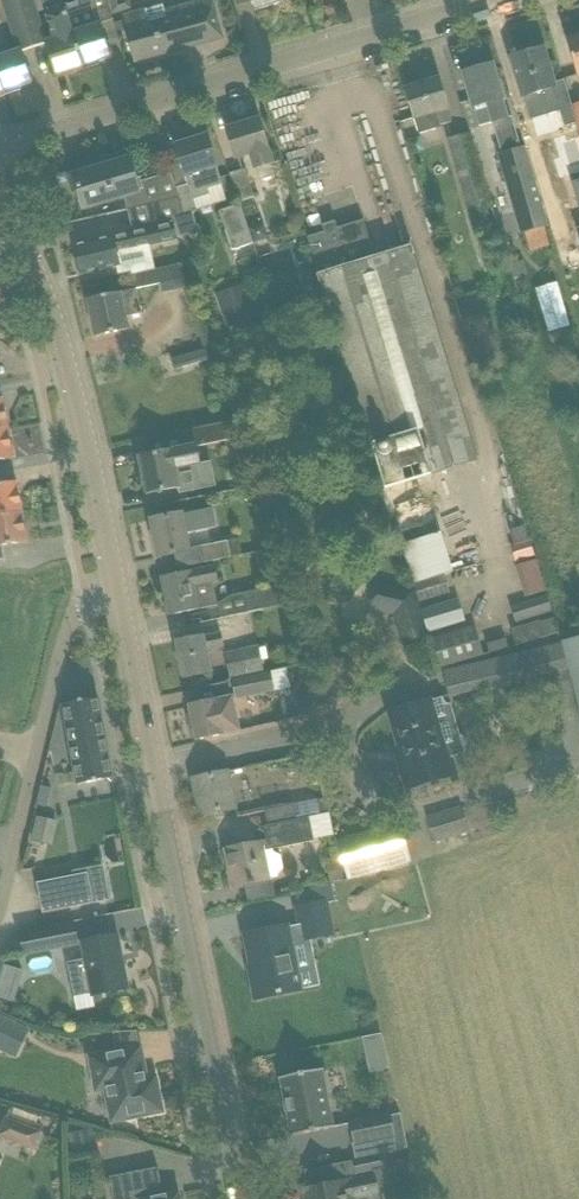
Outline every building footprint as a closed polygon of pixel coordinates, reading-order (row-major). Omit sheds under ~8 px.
[(17,52),(20,51),(21,52),(33,48),(23,18),(18,1),(18,0),(0,0),(0,1),(17,52)] [(18,1),(23,18),(38,13),(34,0),(20,0),(18,1)] [(48,53),(56,75),(67,72),(67,71),(82,65),(66,14),(61,0),(41,0),(47,16),(54,39),(47,42),(45,43),(48,53)] [(113,14),(124,12),(120,0),(109,0),(113,14)] [(254,11),(289,0),(251,0),(254,11)] [(221,37),(214,14),(211,3),(167,16),(163,4),(123,15),(127,28),(124,29),(134,63),(136,63),(135,62),(183,48),(185,48),(183,43),(218,33),(219,37),(221,37)] [(93,5),(66,14),(82,65),(98,60),(99,61),(110,58),(93,5)] [(567,41),(574,64),(577,76),(578,75),(578,37),(567,41)] [(523,97),(530,121),(560,112),(564,127),(577,124),(564,80),(553,84),(543,48),(511,58),(523,97)] [(3,91),(19,86),(19,87),(31,84),(21,52),(20,51),(17,52),(0,57),(0,81),(3,91)] [(492,65),(463,73),(470,96),(479,127),(507,119),(502,100),(506,99),(501,81),(497,83),(492,65)] [(439,80),(405,90),(414,119),(418,133),(436,127),(451,122),(447,109),(439,80)] [(227,130),(235,158),(251,153),(256,169),(271,164),(267,150),(268,149),(268,147),(267,147),(259,121),(227,130)] [(449,140),(469,210),(491,204),(470,134),(449,140)] [(176,146),(187,184),(174,187),(177,197),(178,199),(183,216),(192,213),(197,212),(193,200),(209,195),(207,190),(223,185),(214,159),(207,136),(205,137),(206,137),(178,146),(176,146)] [(520,148),(497,154),(520,235),(544,228),(548,227),(525,146),(520,148)] [(83,209),(106,202),(139,192),(129,160),(94,171),(93,166),(67,174),(73,194),(78,192),(83,209)] [(231,174),(239,201),(255,197),(246,169),(231,174)] [(170,173),(153,178),(160,203),(178,199),(177,197),(174,187),(170,173)] [(241,205),(219,211),(231,251),(253,244),(241,205)] [(307,238),(326,297),(328,306),(385,489),(477,461),(410,248),(375,259),(363,220),(307,238)] [(145,231),(101,241),(75,246),(78,257),(75,261),(77,270),(81,271),(82,274),(118,266),(120,274),(136,271),(131,251),(177,241),(173,225),(169,226),(145,231)] [(164,292),(187,288),(183,264),(134,274),(137,289),(162,284),(164,292)] [(215,294),(228,333),(258,322),(245,283),(215,294)] [(95,337),(119,332),(128,330),(125,317),(142,314),(136,289),(87,300),(95,337)] [(326,297),(308,302),(311,311),(328,306),(326,297)] [(175,369),(210,358),(208,350),(172,361),(175,369)] [(8,428),(3,398),(0,399),(0,429),(8,428)] [(229,440),(226,423),(202,428),(177,433),(178,440),(180,449),(138,457),(146,494),(163,491),(179,488),(180,494),(202,489),(197,465),(199,465),(196,447),(206,445),(229,440)] [(13,458),(8,428),(0,429),(0,460),(13,458)] [(22,512),(17,482),(0,485),(0,516),(22,512)] [(181,514),(151,520),(158,557),(189,552),(185,534),(217,528),(213,509),(181,515),(181,514)] [(0,516),(0,560),(4,559),(2,546),(27,542),(22,512),(0,516)] [(525,526),(509,531),(514,545),(515,545),(529,540),(525,526)] [(414,580),(448,573),(440,532),(405,539),(414,580)] [(514,545),(512,545),(516,560),(535,555),(530,540),(529,540),(515,545),(514,545)] [(227,541),(200,546),(204,563),(230,557),(227,541)] [(518,563),(524,596),(542,593),(537,559),(518,563)] [(200,608),(218,604),(214,584),(219,583),(216,567),(197,571),(162,578),(169,614),(200,608)] [(444,575),(414,584),(420,603),(449,594),(444,575)] [(251,612),(286,605),(282,586),(247,593),(251,612)] [(547,596),(510,607),(516,624),(552,612),(547,596)] [(459,599),(422,611),(429,632),(466,621),(459,599)] [(526,631),(513,635),(516,646),(558,634),(554,619),(540,623),(540,622),(525,626),(526,631)] [(475,627),(432,640),(440,668),(484,655),(475,627)] [(183,678),(206,673),(211,672),(207,651),(224,647),(221,634),(204,637),(204,636),(175,642),(183,678)] [(445,671),(450,692),(452,696),(571,668),(578,699),(578,638),(445,671)] [(506,639),(487,645),(489,653),(508,648),(506,639)] [(231,677),(264,670),(260,647),(227,653),(231,677)] [(236,697),(275,690),(272,672),(232,680),(236,697)] [(223,733),(238,730),(233,710),(231,698),(217,701),(216,700),(189,706),(196,740),(224,734),(223,733)] [(98,699),(63,705),(77,785),(112,779),(98,699)] [(430,701),(413,706),(390,713),(400,749),(403,748),(406,759),(399,761),(407,789),(451,776),(430,701)] [(237,808),(229,772),(192,780),(200,816),(237,808)] [(264,811),(267,826),(325,814),(322,799),(264,811)] [(428,819),(435,843),(470,832),(463,808),(428,819)] [(269,879),(279,877),(278,874),(283,869),(280,855),(274,852),(273,850),(314,841),(313,838),(333,834),(329,813),(325,814),(267,826),(263,827),(266,843),(226,851),(233,887),(269,879)] [(34,817),(31,841),(52,844),(55,819),(34,817)] [(398,826),(334,841),(343,879),(407,864),(398,826)] [(73,861),(46,864),(48,876),(74,873),(73,861)] [(74,876),(37,883),(42,914),(93,904),(88,874),(74,876)] [(325,903),(297,908),(304,941),(332,935),(325,903)] [(20,935),(24,955),(62,947),(59,927),(20,935)] [(256,999),(279,994),(292,992),(288,973),(296,972),(287,927),(246,935),(254,978),(252,979),(256,999)] [(85,959),(67,963),(74,997),(92,993),(93,996),(128,989),(117,935),(82,942),(85,959)] [(0,978),(0,980),(19,986),(23,971),(4,965),(0,978)] [(16,1059),(30,1029),(0,1015),(0,1051),(16,1059)] [(381,1035),(363,1039),(367,1056),(385,1052),(381,1035)] [(103,1075),(111,1115),(112,1122),(136,1116),(161,1111),(155,1079),(143,1081),(140,1067),(143,1067),(139,1048),(91,1058),(94,1076),(103,1075)] [(323,1070),(280,1078),(280,1080),(291,1135),(291,1137),(334,1128),(334,1127),(333,1127),(329,1106),(326,1092),(330,1092),(326,1074),(323,1075),(322,1072),(323,1071),(323,1070)] [(373,1118),(349,1123),(353,1144),(395,1136),(391,1115),(373,1118)] [(4,1117),(0,1128),(0,1138),(34,1151),(41,1132),(4,1117)] [(383,1154),(355,1160),(358,1175),(386,1169),(383,1154)] [(178,1194),(164,1197),(158,1168),(110,1177),(114,1198),(179,1198),(178,1194)] [(358,1198),(377,1194),(373,1176),(354,1180),(304,1190),(305,1198),(355,1198),(358,1198)]
